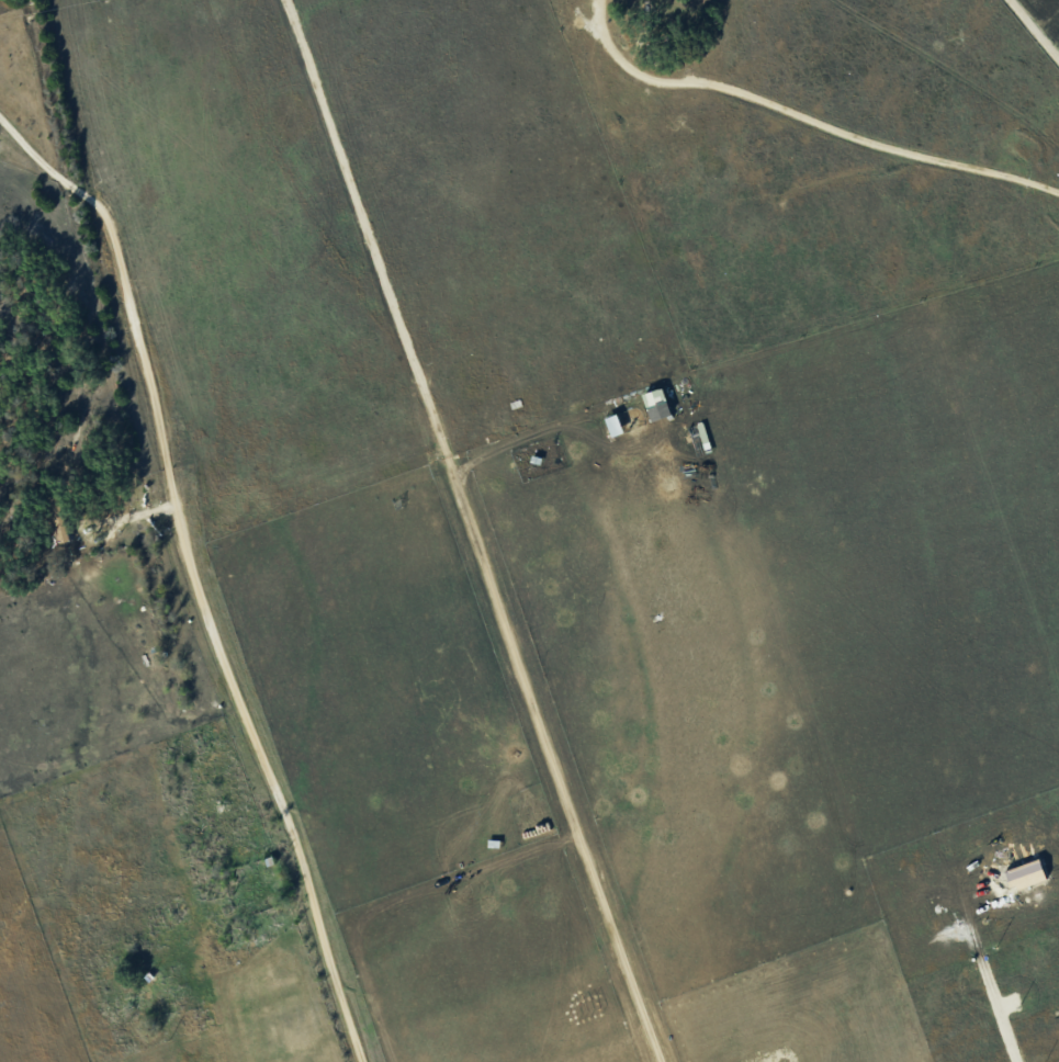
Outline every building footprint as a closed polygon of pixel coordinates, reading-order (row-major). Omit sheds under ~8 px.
[(653,419),(673,413),(664,386),(644,392),(653,419)] [(606,416),(612,435),(625,431),(619,412),(606,416)]
